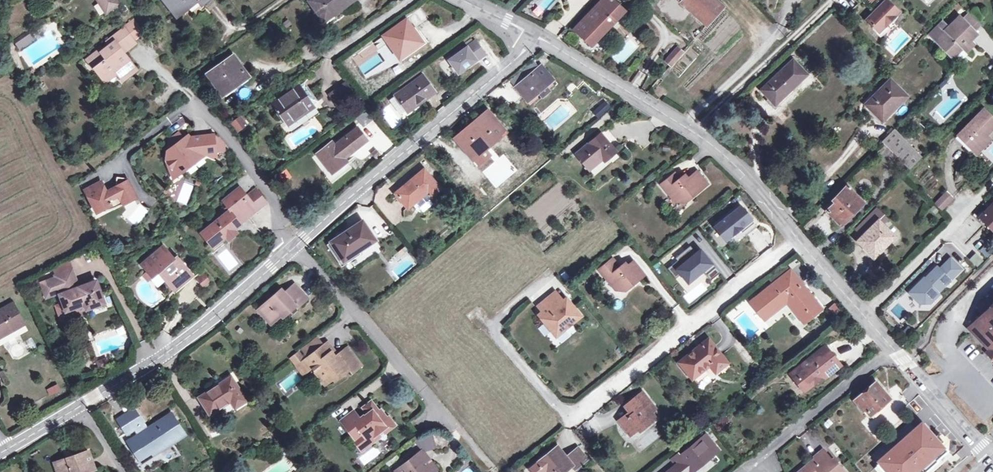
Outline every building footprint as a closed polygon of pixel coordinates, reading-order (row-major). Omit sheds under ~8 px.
[(106,13),(118,4),(115,0),(97,0),(106,13)] [(198,0),(162,0),(176,18),(198,0)] [(324,20),(353,0),(312,0),(310,1),(324,20)] [(592,46),(625,11),(614,0),(603,0),(575,29),(592,46)] [(682,2),(681,2),(707,26),(724,7),(716,0),(684,0),(682,2)] [(867,20),(879,32),(890,21),(893,24),(898,16),(896,14),(898,12),(887,0),(886,0),(882,5),(883,6),(880,9),(878,8),(867,20)] [(886,0),(872,0),(871,1),(878,8),(880,9),(883,6),(882,5),(886,0)] [(929,34),(947,53),(950,50),(955,55),(962,49),(966,53),(974,45),(970,41),(977,34),(959,17),(948,28),(942,22),(929,34)] [(414,45),(421,41),(406,20),(384,35),(399,58),(415,48),(414,45)] [(122,29),(123,29),(131,40),(141,33),(131,21),(122,29)] [(120,50),(131,40),(123,29),(106,42),(109,45),(99,54),(90,60),(96,67),(93,69),(101,79),(113,69),(116,74),(120,79),(125,74),(128,77),(136,70),(123,54),(120,50)] [(14,42),(18,51),(34,43),(30,35),(14,42)] [(711,37),(708,46),(717,49),(720,39),(711,37)] [(135,45),(131,40),(120,50),(123,54),(135,45)] [(448,61),(457,74),(475,61),(475,60),(483,54),(474,42),(448,61)] [(677,46),(663,60),(671,68),(685,54),(677,46)] [(86,60),(93,69),(96,67),(90,60),(99,54),(97,51),(86,60)] [(233,84),(235,87),(248,77),(232,56),(207,74),(220,93),(233,84)] [(771,95),(778,102),(807,74),(792,60),(760,91),(768,98),(771,95)] [(550,81),(539,68),(533,61),(510,82),(514,87),(513,88),(530,108),(555,87),(550,81)] [(542,66),(539,68),(550,81),(553,78),(542,66)] [(104,83),(116,74),(113,69),(101,79),(104,83)] [(403,82),(407,87),(422,76),(419,71),(403,82)] [(434,92),(422,76),(407,87),(395,96),(406,111),(420,101),(421,102),(434,92)] [(866,105),(882,120),(888,114),(889,115),(907,97),(890,80),(866,105)] [(300,86),(313,105),(317,102),(304,83),(300,86)] [(222,96),(235,87),(233,84),(220,93),(222,96)] [(313,105),(300,86),(299,85),(271,105),(286,126),(314,106),(313,105)] [(774,105),(778,102),(771,95),(768,98),(774,105)] [(592,113),(597,119),(610,108),(604,101),(592,113)] [(972,150),(986,136),(992,129),(992,118),(984,110),(958,136),(972,150)] [(484,145),(486,147),(503,133),(487,114),(457,139),(471,156),(484,145)] [(237,134),(248,126),(241,116),(230,123),(237,134)] [(326,161),(324,163),(332,174),(346,162),(343,158),(367,140),(357,128),(334,146),(331,143),(319,152),(326,161)] [(882,141),(892,152),(905,140),(894,129),(882,141)] [(186,169),(205,155),(216,154),(214,135),(192,137),(193,140),(187,144),(184,139),(179,132),(170,139),(166,160),(174,168),(183,171),(184,172),(186,170),(186,169)] [(605,156),(607,159),(616,152),(601,134),(576,154),(589,169),(602,159),(605,156)] [(986,136),(972,150),(977,155),(991,141),(986,136)] [(905,140),(892,152),(898,159),(911,146),(905,140)] [(473,158),(486,147),(484,145),(471,156),(473,158)] [(911,146),(898,159),(909,170),(922,157),(911,146)] [(317,154),(324,163),(326,161),(319,152),(317,154)] [(174,168),(166,160),(173,178),(183,171),(174,168)] [(424,171),(403,187),(406,191),(398,197),(408,209),(415,203),(419,208),(432,198),(431,197),(440,190),(424,171)] [(674,174),(661,185),(674,202),(679,198),(684,203),(707,184),(697,172),(688,179),(685,176),(679,180),(674,174)] [(102,182),(85,191),(97,213),(111,205),(110,202),(120,197),(123,204),(126,210),(140,203),(137,197),(128,178),(117,177),(116,188),(107,192),(102,182)] [(832,200),(835,203),(827,211),(841,225),(863,203),(846,186),(832,200)] [(395,194),(398,197),(406,191),(403,187),(395,194)] [(239,224),(266,203),(256,190),(247,198),(239,189),(223,201),(230,210),(218,220),(201,233),(210,244),(217,238),(219,241),(226,236),(226,233),(230,230),(233,230),(240,225),(239,224)] [(952,200),(945,193),(934,204),(941,211),(952,200)] [(111,205),(97,213),(113,209),(123,204),(120,197),(110,202),(111,205)] [(747,213),(741,205),(714,227),(725,240),(739,229),(742,232),(754,223),(746,213),(747,213)] [(980,217),(989,226),(988,227),(988,228),(992,232),(992,205),(980,217)] [(228,207),(216,217),(218,220),(230,210),(228,207)] [(878,209),(862,224),(868,231),(861,238),(858,241),(874,257),(894,237),(882,225),(879,221),(884,216),(878,209)] [(879,221),(882,225),(888,220),(884,216),(879,221)] [(331,242),(343,260),(374,240),(363,221),(331,242)] [(742,232),(745,236),(757,226),(754,223),(742,232)] [(855,231),(861,238),(868,231),(862,224),(855,231)] [(226,236),(228,239),(236,233),(233,230),(230,230),(226,233),(226,236)] [(210,244),(212,247),(219,241),(217,238),(210,244)] [(174,259),(163,246),(149,258),(154,265),(149,270),(154,276),(159,272),(165,279),(174,290),(192,275),(177,257),(174,259)] [(667,269),(676,279),(682,274),(688,282),(702,270),(711,280),(720,272),(711,262),(710,263),(700,251),(697,254),(690,246),(675,259),(677,261),(667,269)] [(962,269),(951,258),(941,268),(937,267),(925,278),(923,278),(909,292),(918,304),(931,304),(940,294),(938,292),(962,269)] [(612,260),(599,270),(615,290),(620,286),(624,291),(644,275),(633,262),(628,267),(625,264),(619,269),(612,260)] [(772,285),(787,272),(784,269),(769,281),(772,285)] [(78,289),(77,286),(72,270),(55,276),(56,278),(61,293),(62,295),(60,295),(65,312),(84,305),(86,310),(104,304),(96,283),(88,286),(78,289)] [(790,270),(787,272),(772,285),(750,302),(764,320),(786,302),(803,322),(820,309),(790,270)] [(154,276),(152,278),(158,285),(165,279),(159,272),(154,276)] [(203,272),(195,278),(203,289),(212,283),(203,272)] [(192,275),(174,290),(176,292),(199,273),(194,273),(192,275)] [(61,293),(56,278),(41,283),(46,298),(61,293)] [(271,324),(293,304),(296,308),(307,299),(294,285),(284,294),(281,291),(259,310),(271,324)] [(555,293),(549,297),(557,306),(562,302),(555,293)] [(542,313),(538,316),(552,333),(561,326),(564,330),(581,316),(572,305),(568,308),(562,302),(557,306),(549,297),(537,307),(542,313)] [(566,299),(562,302),(568,308),(572,305),(566,299)] [(838,302),(830,306),(836,317),(844,313),(838,302)] [(27,331),(13,304),(0,311),(0,346),(27,331)] [(977,321),(992,338),(992,306),(977,321)] [(977,321),(970,328),(991,349),(992,351),(992,338),(977,321)] [(561,326),(552,333),(556,337),(564,330),(561,326)] [(919,348),(925,341),(918,334),(911,341),(919,348)] [(289,357),(297,367),(304,362),(323,348),(315,337),(289,357)] [(712,363),(718,370),(727,363),(708,340),(679,363),(692,379),(709,365),(712,363)] [(323,348),(304,362),(310,371),(312,369),(323,383),(331,376),(333,379),(340,373),(342,376),(349,370),(352,374),(359,368),(356,364),(359,362),(348,349),(339,356),(338,355),(335,357),(332,353),(334,351),(328,344),(323,348)] [(822,373),(824,375),(826,377),(840,366),(825,347),(791,374),(797,381),(799,379),(807,389),(821,377),(819,375),(822,373)] [(310,371),(304,362),(297,367),(304,376),(310,371)] [(712,363),(709,365),(716,372),(718,370),(712,363)] [(335,381),(342,376),(340,373),(333,379),(335,381)] [(324,385),(333,379),(331,376),(323,383),(324,385)] [(199,398),(210,416),(231,403),(236,409),(247,402),(236,385),(238,385),(232,377),(199,398)] [(804,390),(807,389),(799,379),(797,381),(804,390)] [(50,397),(61,390),(57,383),(46,390),(50,397)] [(871,416),(890,400),(875,383),(856,399),(871,416)] [(637,428),(639,431),(656,417),(651,411),(654,409),(642,392),(624,407),(631,415),(628,417),(627,415),(619,421),(629,435),(637,428)] [(890,400),(871,416),(873,419),(892,403),(890,400)] [(358,444),(367,446),(378,437),(376,435),(382,430),(384,433),(394,425),(389,418),(387,419),(381,411),(379,413),(371,403),(362,409),(367,415),(363,418),(364,419),(361,422),(353,412),(341,422),(358,444)] [(171,416),(150,429),(152,433),(148,436),(145,431),(133,411),(119,420),(127,433),(134,429),(139,436),(129,443),(133,450),(135,448),(141,458),(155,449),(157,452),(184,435),(171,416)] [(922,421),(877,462),(886,471),(922,471),(948,449),(922,421)] [(182,428),(186,434),(191,430),(187,425),(182,428)] [(631,437),(639,431),(637,428),(629,435),(631,437)] [(449,438),(440,434),(437,432),(430,434),(432,442),(435,450),(438,450),(440,449),(442,449),(445,448),(447,447),(449,438)] [(432,442),(430,434),(416,443),(422,452),(423,453),(435,450),(432,442)] [(719,451),(706,435),(705,436),(703,434),(698,438),(699,441),(680,456),(678,454),(671,459),(674,463),(677,461),(679,464),(676,466),(682,471),(692,471),(719,451)] [(864,460),(876,449),(867,439),(854,450),(864,460)] [(532,471),(564,471),(571,466),(575,469),(587,460),(578,448),(566,457),(557,446),(529,469),(532,471)] [(135,448),(133,450),(141,463),(157,452),(155,449),(141,458),(135,448)] [(837,463),(833,467),(829,462),(831,460),(822,449),(813,457),(814,458),(797,471),(844,471),(837,463)] [(58,471),(88,471),(94,470),(88,452),(55,464),(58,471)] [(434,466),(423,453),(422,452),(395,471),(427,471),(434,466)]
